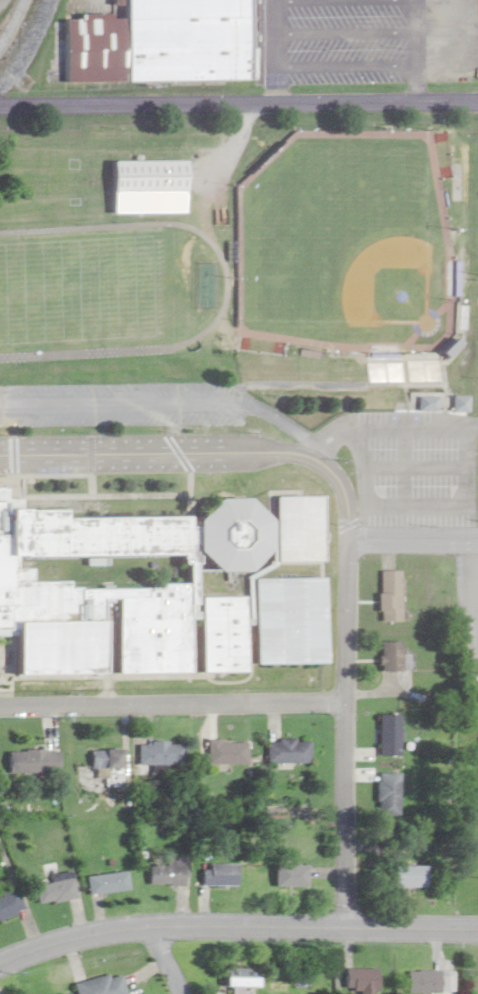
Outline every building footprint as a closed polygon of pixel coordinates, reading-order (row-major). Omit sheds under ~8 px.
[(248,0),(113,0),(114,17),(70,18),(70,22),(46,22),(47,60),(41,60),(41,84),(249,82),(248,0)] [(180,160),(106,160),(106,192),(180,192),(180,160)] [(414,395),(413,410),(434,410),(435,395),(414,395)] [(194,497),(193,518),(2,512),(3,492),(0,492),(0,637),(11,637),(10,671),(184,677),(186,619),(196,619),(195,671),(238,673),(241,598),(190,596),(190,587),(13,581),(14,554),(254,563),(257,499),(194,497)] [(374,622),(396,622),(396,571),(374,571),(374,622)] [(247,665),(316,664),(315,578),(247,578),(248,620),(247,620),(247,665)] [(397,672),(397,642),(374,642),(374,672),(397,672)] [(396,715),(376,715),(376,752),(396,752),(396,715)] [(306,764),(306,740),(262,741),(262,764),(306,764)] [(202,765),(243,765),(243,741),(202,741),(202,765)] [(181,765),(181,743),(135,744),(136,766),(181,765)] [(54,774),(54,750),(4,750),(4,774),(54,774)] [(119,750),(87,750),(87,769),(102,769),(102,787),(119,787),(119,750)] [(396,780),(374,780),(374,816),(396,816),(396,780)] [(144,858),(144,885),(182,885),(182,858),(144,858)] [(197,886),(231,886),(231,864),(197,864),(197,886)] [(270,887),(303,887),(303,865),(270,865),(270,887)] [(421,866),(387,866),(387,887),(421,887),(421,866)] [(46,876),(47,882),(31,885),(34,905),(72,898),(67,872),(46,876)] [(83,875),(84,894),(123,891),(122,873),(83,875)] [(20,911),(11,889),(0,893),(0,919),(20,911)] [(340,969),(340,992),(350,992),(350,993),(372,993),(372,969),(340,969)] [(436,993),(436,970),(402,970),(402,993),(436,993)] [(249,971),(220,971),(220,987),(249,987),(249,971)] [(114,974),(67,984),(70,993),(118,993),(114,974)]
